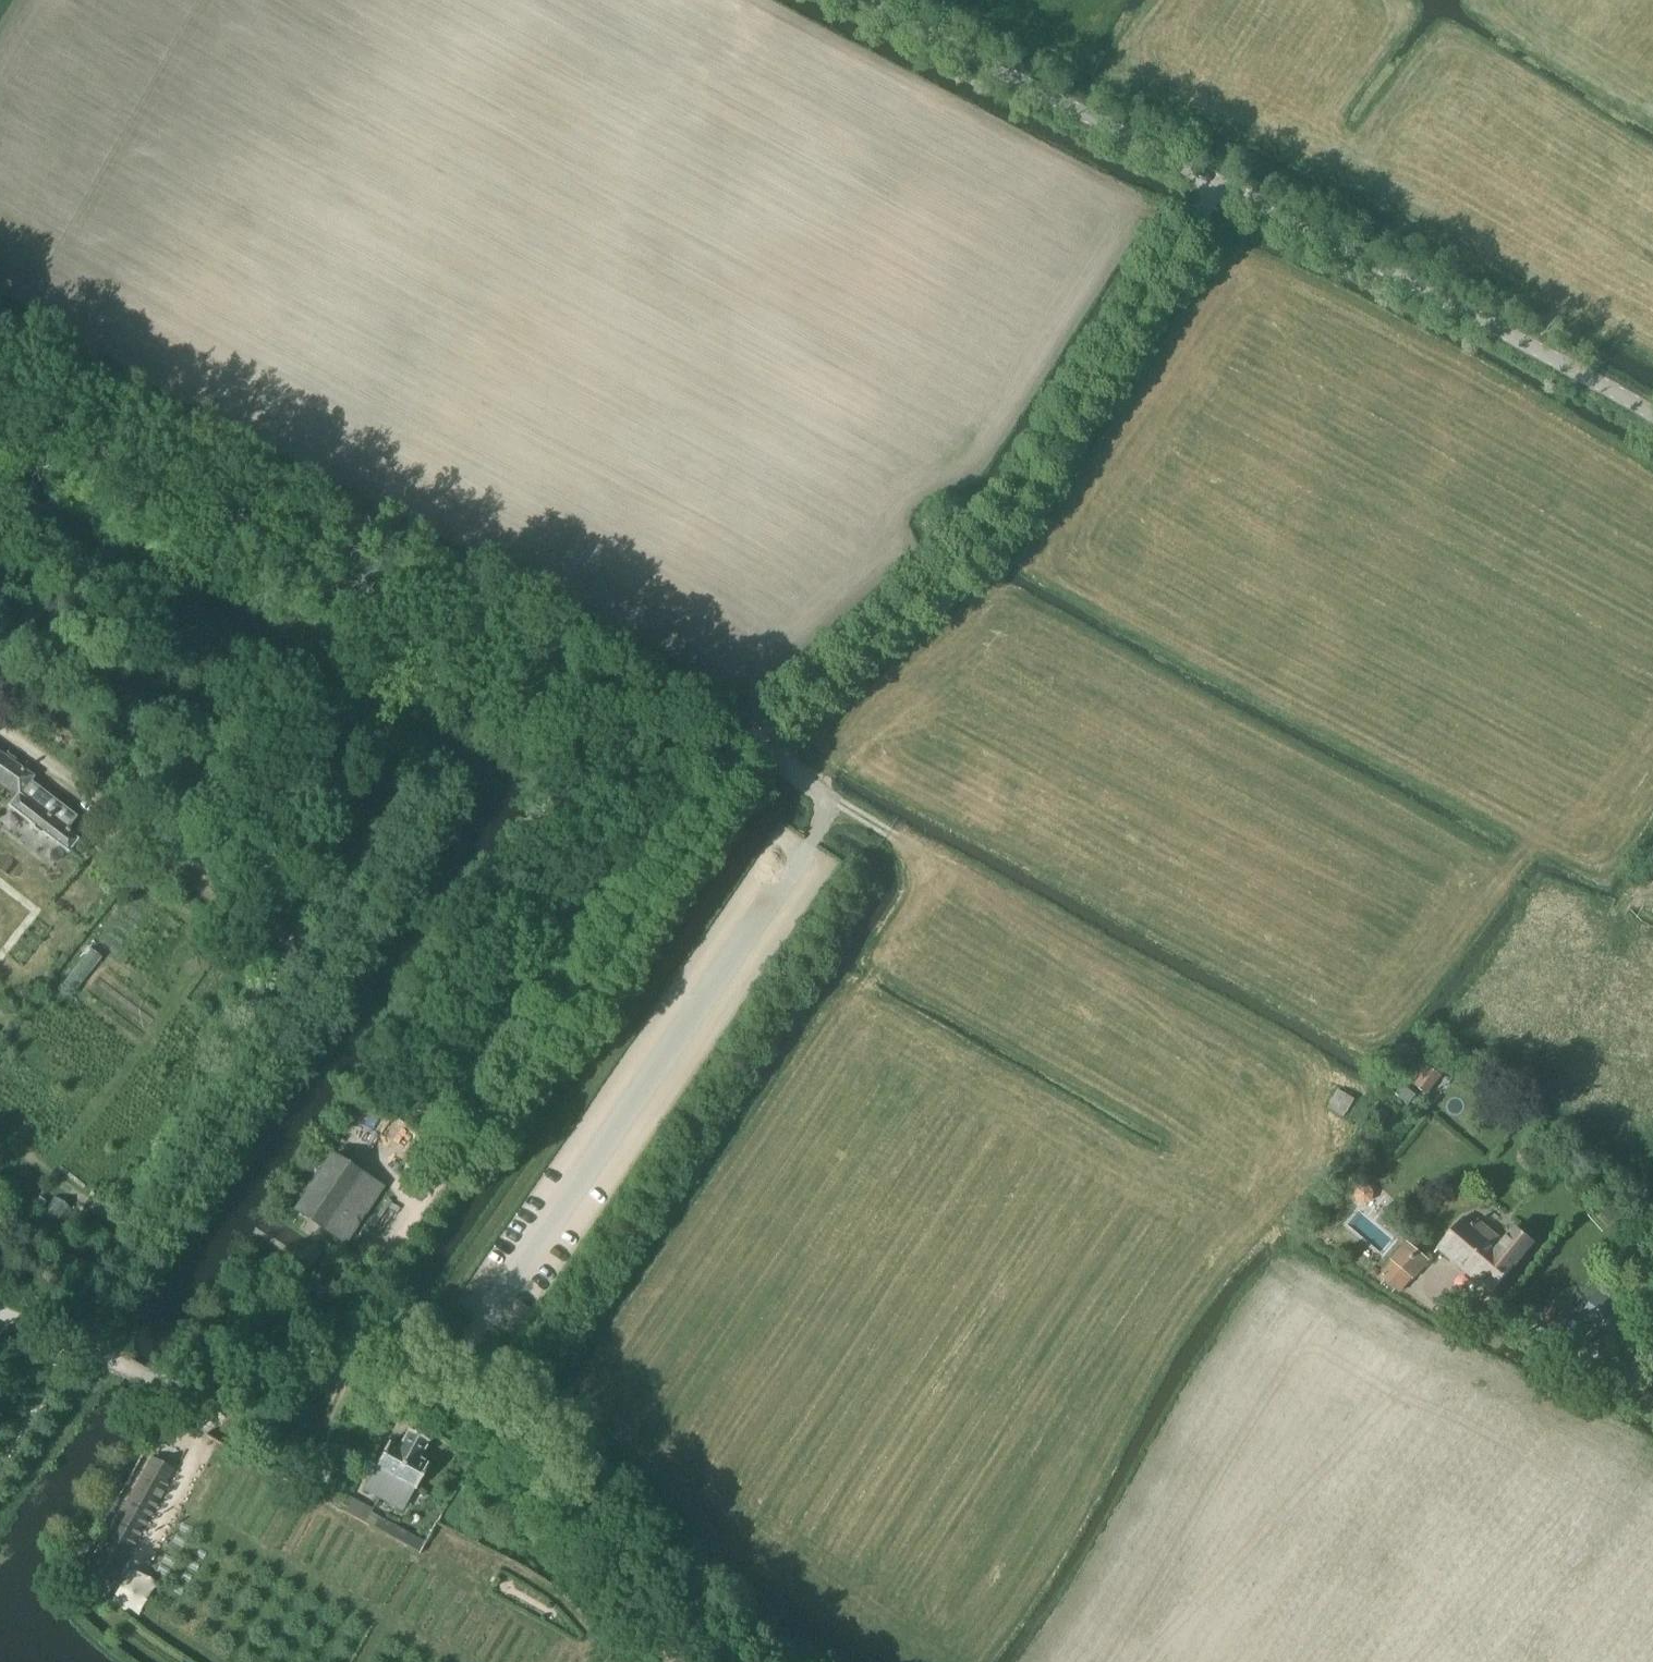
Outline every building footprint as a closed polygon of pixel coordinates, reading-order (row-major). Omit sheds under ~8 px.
[(17,794),(7,806),(35,827),(34,828),(40,833),(41,832),(67,852),(77,839),(65,830),(75,817),(30,781),(32,777),(0,754),(0,783),(17,794)] [(62,983),(74,991),(100,958),(88,949),(62,983)] [(1441,1075),(1439,1074),(1443,1070),(1434,1063),(1431,1067),(1429,1065),(1413,1084),(1425,1094),(1441,1075)] [(1414,1095),(1396,1081),(1389,1091),(1407,1105),(1414,1095)] [(293,1208),(324,1228),(346,1242),(381,1188),(359,1174),(329,1155),(293,1208)] [(1370,1199),(1372,1194),(1369,1188),(1363,1186),(1357,1189),(1356,1195),(1358,1200),(1364,1202),(1370,1199)] [(1492,1291),(1493,1290),(1532,1242),(1513,1227),(1500,1244),(1489,1235),(1491,1233),(1476,1222),(1473,1226),(1463,1218),(1439,1248),(1492,1291)] [(1407,1241),(1376,1278),(1398,1296),(1429,1259),(1407,1241)] [(411,1487),(413,1488),(427,1463),(418,1458),(427,1442),(406,1430),(397,1447),(388,1442),(374,1467),(376,1468),(365,1488),(400,1507),(411,1487)] [(151,1456),(87,1570),(110,1583),(174,1468),(151,1456)] [(417,1552),(423,1541),(344,1498),(338,1509),(417,1552)]
